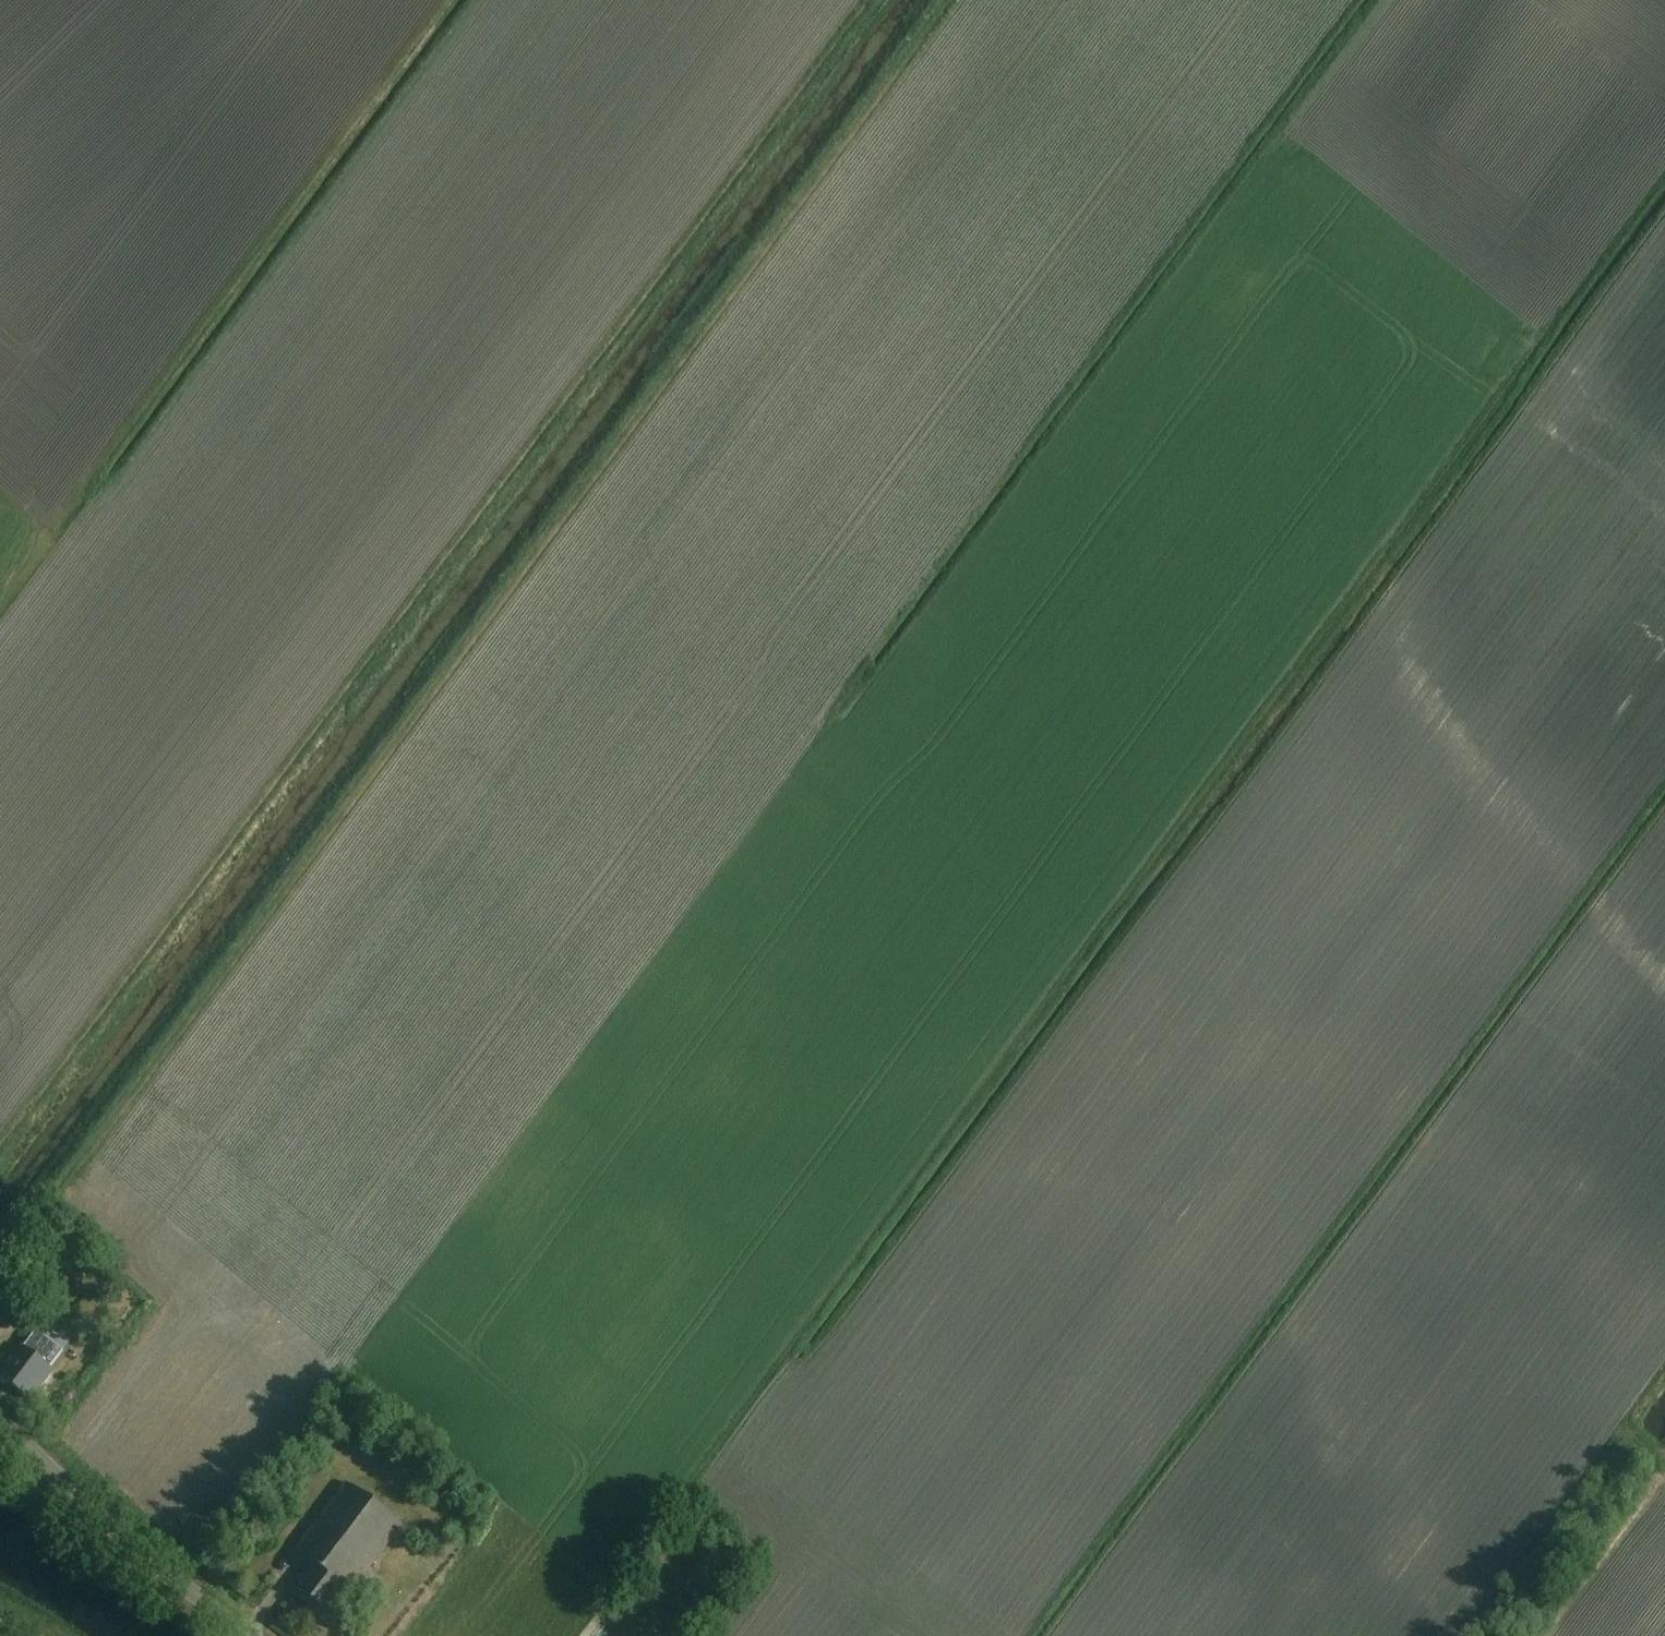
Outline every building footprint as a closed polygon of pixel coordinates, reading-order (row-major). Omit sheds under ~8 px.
[(3,1378),(34,1400),(56,1370),(25,1347),(18,1357),(12,1356),(8,1362),(11,1367),(3,1378)] [(294,1587),(326,1611),(343,1588),(346,1590),(359,1573),(362,1575),(400,1524),(345,1483),(294,1550),(312,1563),(294,1587)]
